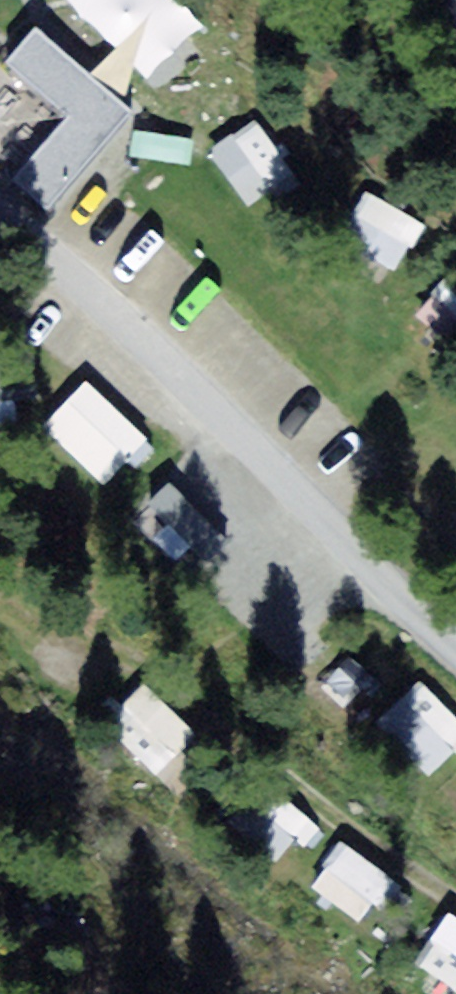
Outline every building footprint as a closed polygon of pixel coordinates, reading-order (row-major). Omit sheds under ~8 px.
[(36,30),(8,62),(71,116),(61,126),(15,179),(48,208),(131,112),(36,30)] [(214,149),(247,209),(296,182),(263,122),(214,149)] [(369,194),(343,243),(400,273),(426,225),(369,194)] [(87,383),(45,429),(112,490),(154,444),(87,383)] [(433,780),(455,758),(455,717),(422,682),(379,724),(433,780)] [(157,778),(199,738),(153,691),(112,731),(157,778)] [(259,823),(278,861),(318,841),(298,803),(259,823)] [(341,847),(315,894),(367,923),(393,875),(341,847)] [(452,915),(418,965),(455,990),(455,918),(452,915)]
